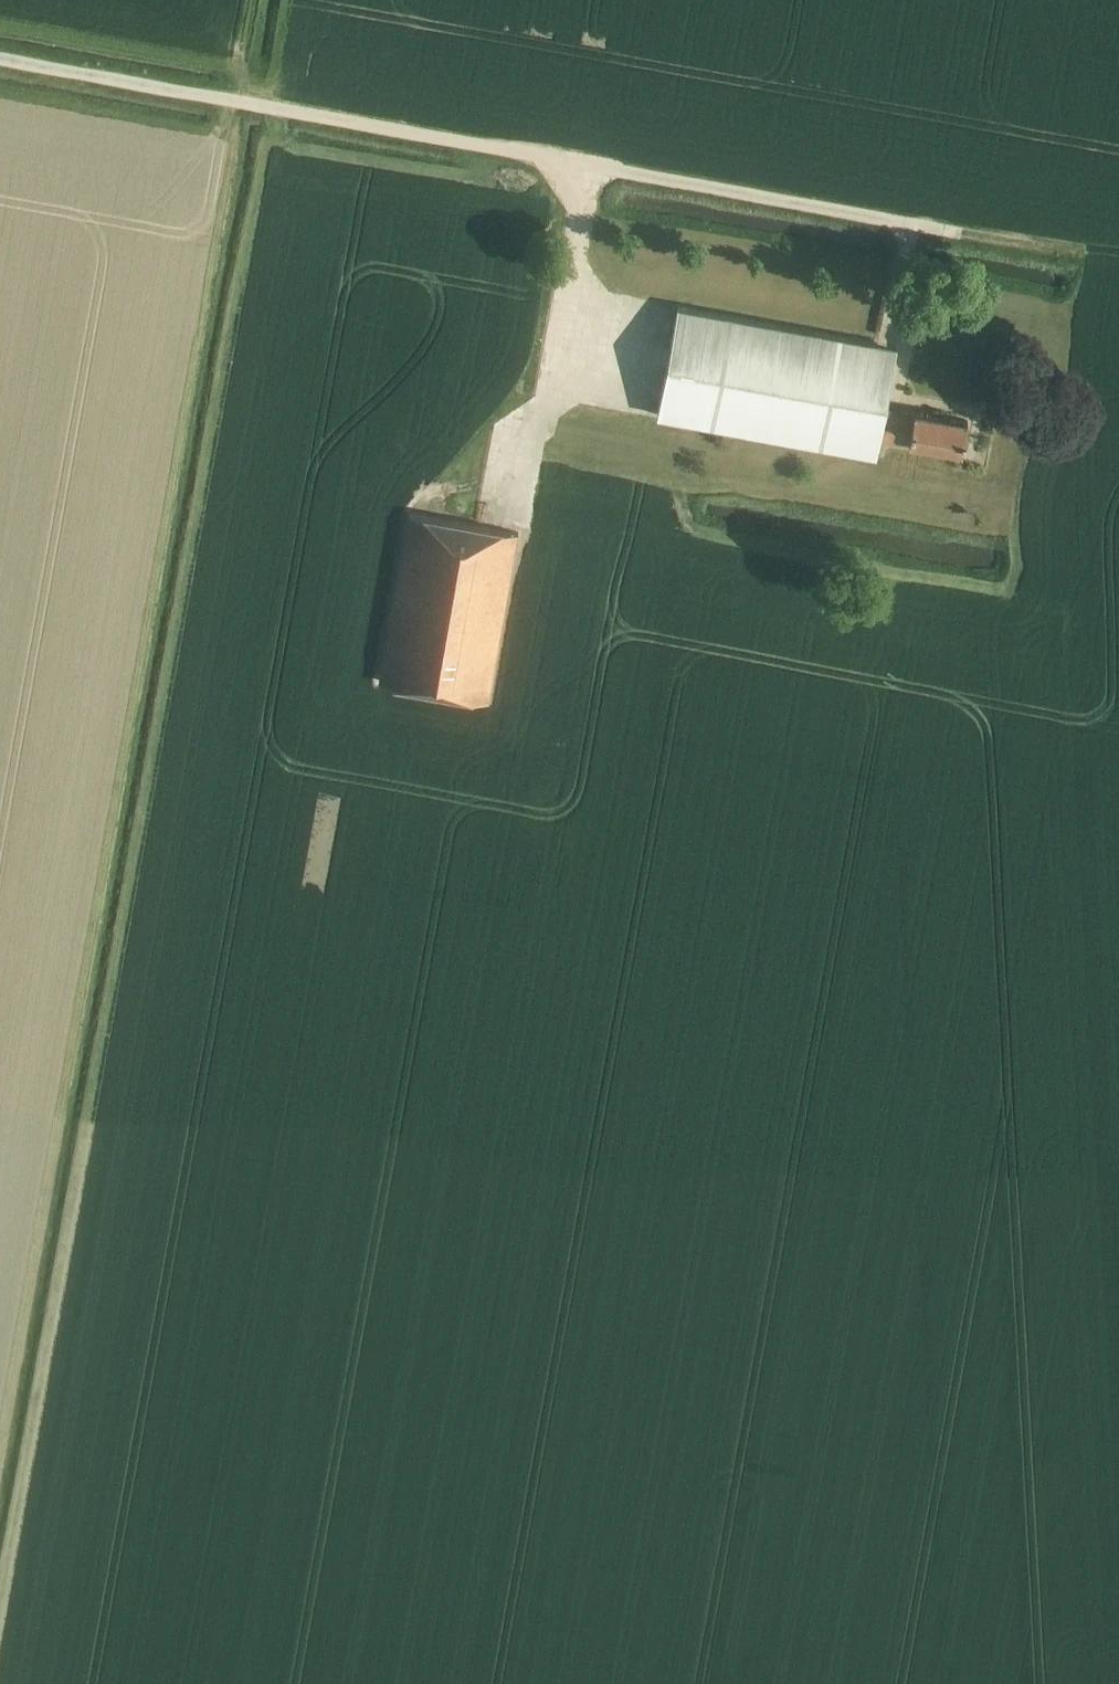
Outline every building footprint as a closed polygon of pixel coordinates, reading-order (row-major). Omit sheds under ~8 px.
[(916,416),(887,410),(898,352),(879,349),(880,345),(682,305),(660,414),(877,457),(881,440),(911,446),(911,445),(963,455),(969,424),(916,414),(916,416)] [(491,701),(521,532),(410,512),(380,681),(491,701)]
